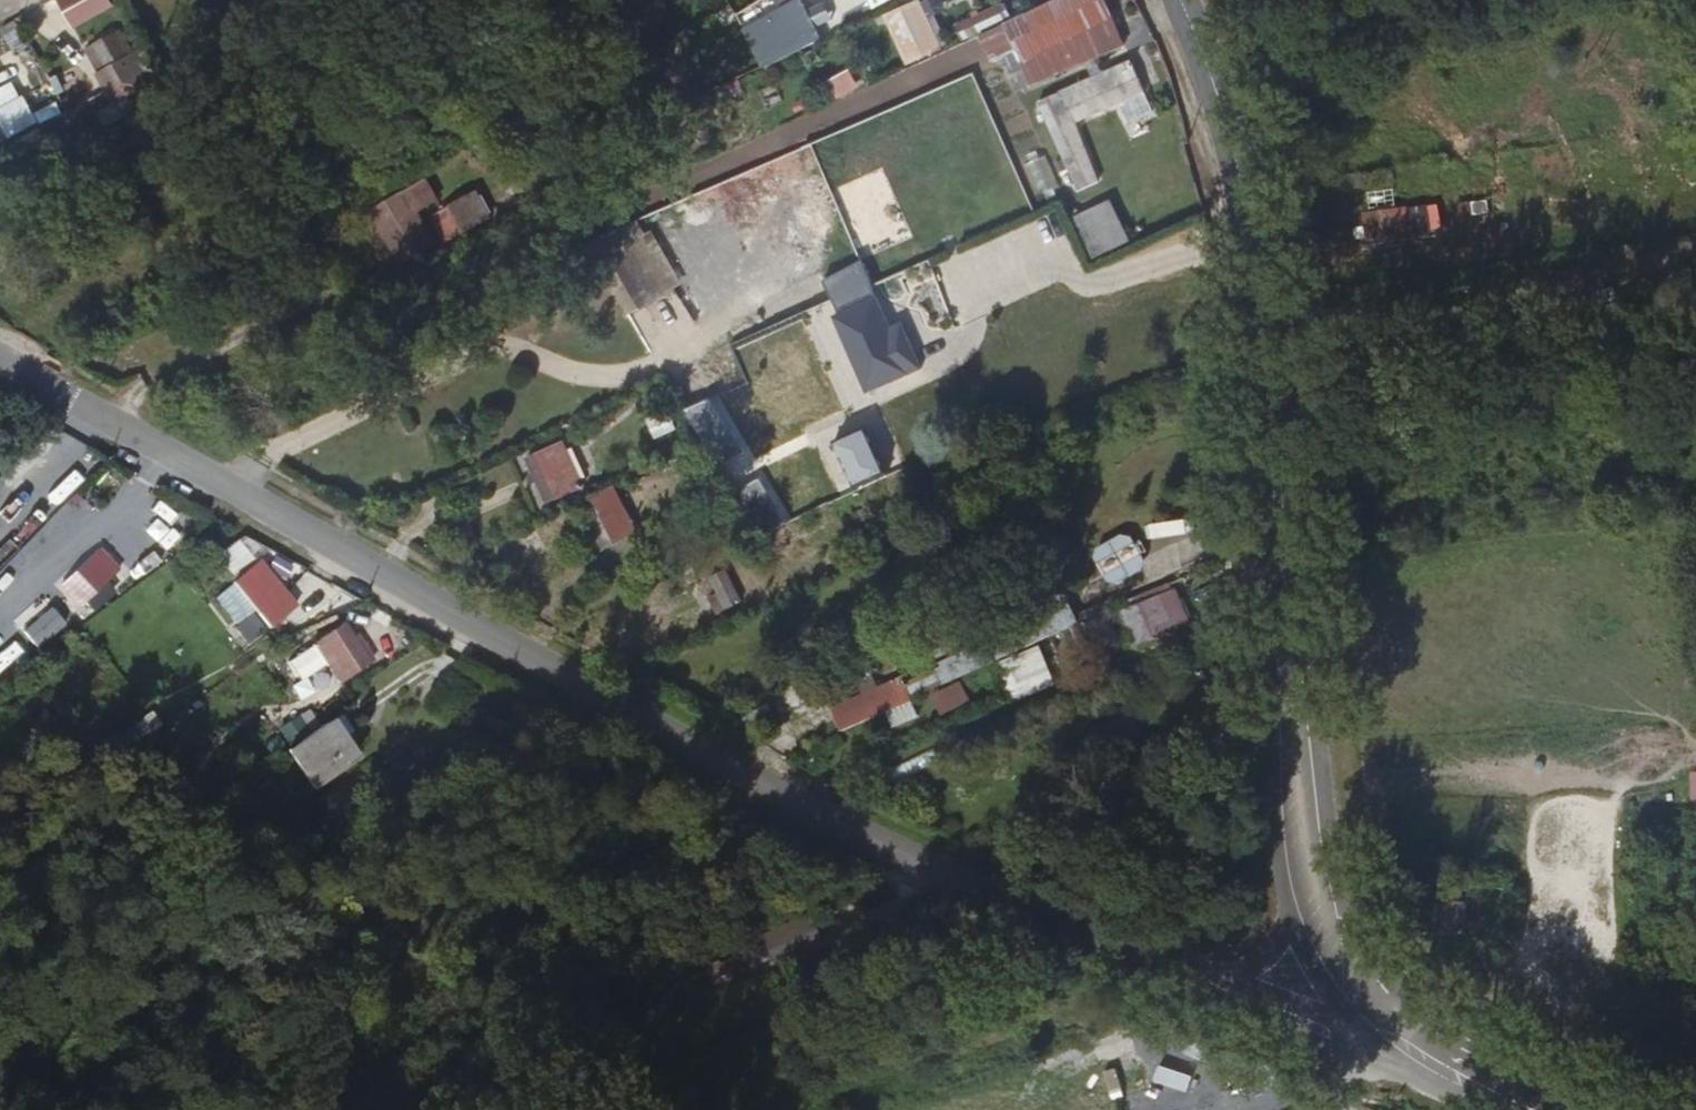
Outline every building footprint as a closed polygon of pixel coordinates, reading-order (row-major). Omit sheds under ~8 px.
[(73,33),(115,10),(110,0),(55,0),(73,33)] [(1105,0),(1056,0),(1004,24),(1017,52),(1021,61),(1113,19),(1105,0)] [(906,70),(943,55),(921,4),(885,19),(906,70)] [(1090,80),(1132,62),(1124,42),(1113,19),(1021,61),(1032,86),(1083,65),(1090,80)] [(1017,52),(1004,24),(979,36),(993,62),(1017,52)] [(119,85),(144,71),(121,29),(108,37),(122,62),(99,76),(103,83),(115,77),(119,85)] [(122,62),(108,37),(85,50),(99,76),(122,62)] [(48,82),(64,102),(93,81),(77,60),(48,82)] [(1080,189),(1100,180),(1074,122),(1144,91),(1132,62),(1090,80),(1040,102),(1080,189)] [(45,93),(32,69),(13,80),(26,103),(45,93)] [(833,84),(842,100),(859,92),(850,75),(833,84)] [(1148,101),(1126,103),(1128,117),(1150,115),(1148,101)] [(1392,190),(1365,193),(1367,213),(1394,210),(1392,190)] [(437,242),(408,191),(372,213),(402,262),(437,242)] [(453,206),(467,231),(493,219),(478,191),(453,206)] [(325,209),(320,195),(303,203),(309,216),(325,209)] [(1094,259),(1130,243),(1111,201),(1074,216),(1094,259)] [(447,242),(467,231),(453,206),(434,217),(447,242)] [(1417,210),(1368,212),(1369,236),(1418,234),(1417,210)] [(672,290),(643,238),(610,257),(639,309),(672,290)] [(929,259),(910,267),(918,285),(936,276),(929,259)] [(845,307),(871,295),(861,274),(835,286),(845,307)] [(1102,320),(1093,301),(1082,306),(1092,325),(1102,320)] [(910,374),(884,315),(843,333),(870,392),(910,374)] [(660,379),(640,389),(645,398),(665,388),(660,379)] [(890,472),(870,427),(839,441),(860,486),(890,472)] [(582,487),(562,442),(528,458),(548,503),(582,487)] [(731,493),(705,448),(677,461),(699,508),(731,493)] [(638,531),(616,486),(594,498),(616,543),(638,531)] [(178,511),(160,539),(172,546),(190,519),(178,511)] [(1125,545),(1131,559),(1156,548),(1150,534),(1125,545)] [(92,555),(86,560),(108,582),(113,577),(92,555)] [(63,583),(92,612),(115,589),(108,582),(86,560),(63,583)] [(742,601),(726,571),(710,577),(719,594),(710,599),(716,614),(742,601)] [(235,581),(260,615),(273,604),(247,572),(235,581)] [(1136,637),(1186,613),(1177,589),(1123,611),(1136,637)] [(1074,616),(1064,593),(995,623),(999,631),(992,634),(1003,658),(1022,649),(1052,635),(1078,624),(1074,616)] [(1113,599),(1074,616),(1078,624),(1116,606),(1113,599)] [(283,620),(291,629),(304,620),(296,610),(283,620)] [(1122,611),(1132,639),(1136,637),(1123,611),(1122,611)] [(1136,637),(1132,639),(1188,617),(1186,613),(1136,637)] [(995,623),(943,646),(947,654),(992,634),(999,631),(995,623)] [(314,645),(339,681),(365,664),(340,627),(314,645)] [(13,655),(44,640),(38,628),(7,644),(13,655)] [(1052,635),(1022,649),(1028,663),(1058,647),(1052,635)] [(917,696),(951,681),(944,666),(911,682),(917,696)] [(835,708),(843,730),(914,698),(903,677),(879,688),(864,695),(835,708)] [(861,685),(864,695),(879,688),(875,678),(861,685)] [(968,700),(961,684),(936,696),(944,712),(968,700)] [(357,759),(331,720),(288,751),(315,789),(350,764),(357,759)] [(1106,752),(1115,748),(1105,726),(1095,730),(1106,752)]
